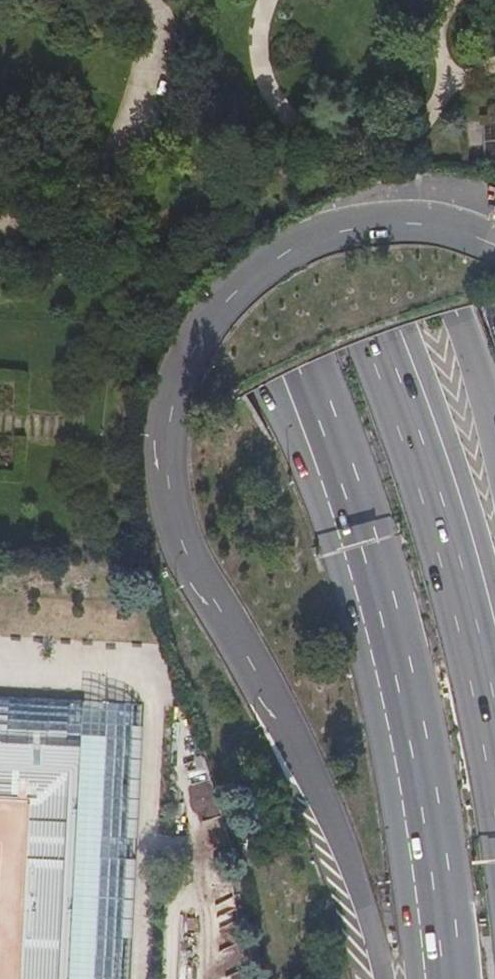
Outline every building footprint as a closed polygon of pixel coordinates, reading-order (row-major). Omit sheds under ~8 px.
[(483,158),(494,158),(494,122),(482,122),(483,158)] [(129,871),(130,856),(137,856),(142,706),(0,698),(0,799),(28,800),(19,978),(131,978),(136,871),(129,871)]
